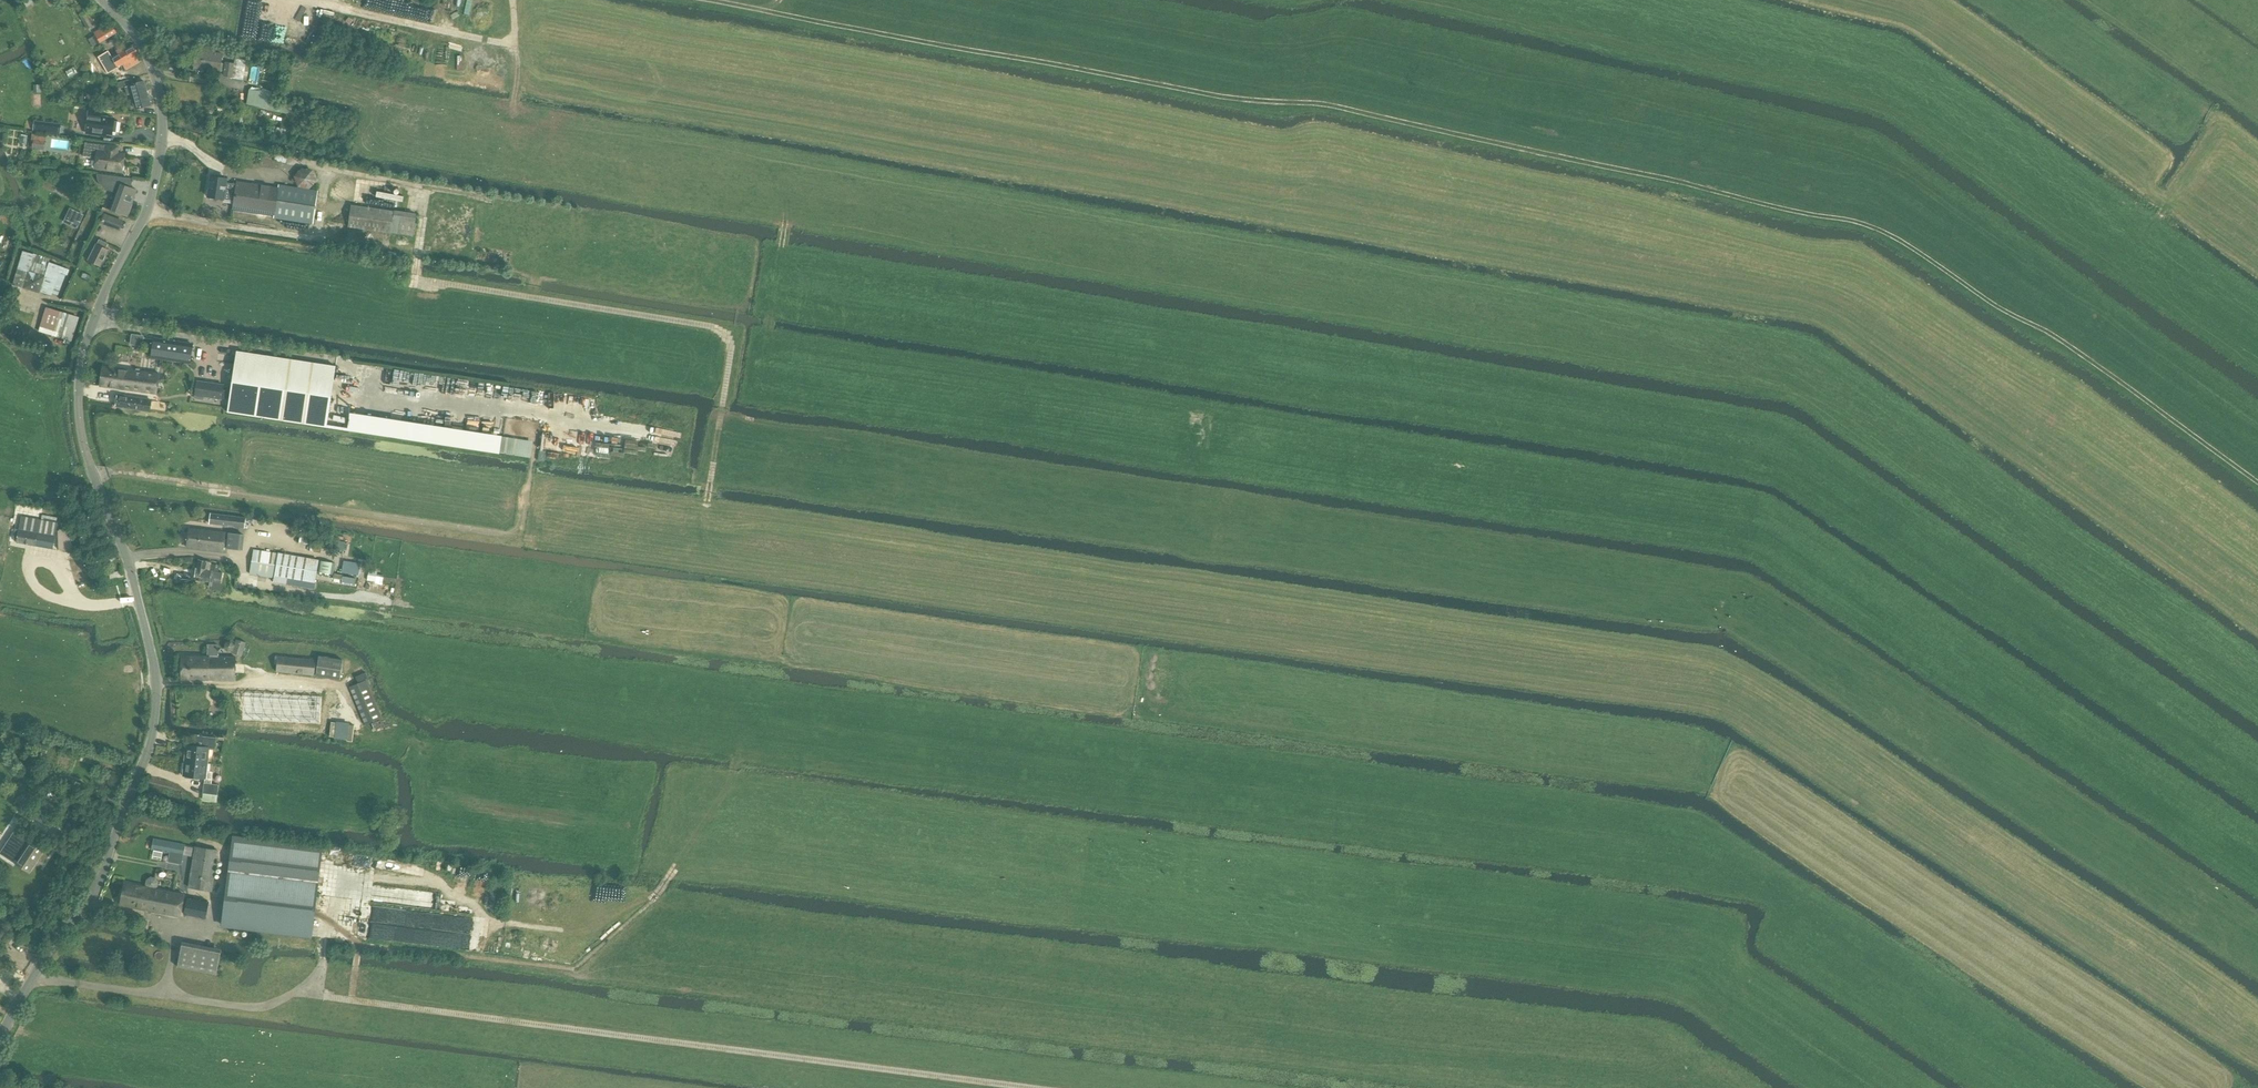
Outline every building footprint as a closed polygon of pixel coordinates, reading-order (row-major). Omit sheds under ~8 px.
[(85,12),(79,15),(87,29),(93,26),(85,12)] [(100,42),(116,32),(111,24),(94,33),(96,35),(93,37),(97,44),(100,42)] [(141,55),(134,45),(123,52),(120,49),(117,51),(119,54),(106,61),(112,71),(118,68),(123,65),(126,69),(141,61),(138,56),(141,55)] [(219,72),(222,53),(197,50),(194,68),(210,70),(219,72)] [(226,63),(224,75),(233,76),(233,78),(247,81),(251,54),(237,52),(235,64),(226,63)] [(129,85),(129,86),(125,87),(127,95),(131,94),(135,109),(151,104),(144,81),(129,85)] [(250,89),(247,105),(274,110),(276,94),(250,89)] [(90,108),(87,133),(106,136),(106,134),(112,134),(113,132),(116,132),(117,122),(114,122),(114,119),(101,117),(102,109),(90,108)] [(61,124),(40,121),(38,131),(60,134),(61,124)] [(33,140),(32,148),(44,150),(46,136),(32,134),(32,140),(33,140)] [(122,172),(124,154),(118,153),(119,147),(85,142),(84,157),(97,158),(96,168),(122,172)] [(128,215),(131,208),(130,207),(137,190),(130,188),(133,179),(98,174),(98,176),(98,177),(99,178),(99,180),(100,182),(100,183),(101,184),(102,186),(104,187),(105,188),(106,189),(107,189),(108,190),(117,193),(111,210),(127,216),(128,215)] [(212,176),(208,197),(224,199),(235,201),(233,209),(274,215),(274,217),(313,223),(318,191),(309,190),(298,188),(279,185),(278,188),(238,181),(237,184),(226,183),(227,179),(212,176)] [(414,236),(417,214),(402,213),(394,211),(352,205),(349,227),(391,233),(403,235),(414,236)] [(70,208),(64,222),(77,229),(84,215),(70,208)] [(119,230),(122,221),(105,215),(102,223),(119,230)] [(101,265),(108,250),(106,249),(109,244),(100,239),(97,244),(93,253),(89,260),(101,265)] [(34,254),(24,251),(13,285),(40,294),(40,293),(52,296),(53,294),(59,296),(66,274),(68,275),(69,270),(60,267),(60,265),(49,262),(50,259),(34,253),(34,254)] [(46,307),(39,331),(57,337),(64,313),(46,307)] [(154,339),(152,357),(190,363),(193,345),(154,339)] [(230,399),(228,411),(327,427),(336,366),(237,351),(232,385),(231,392),(230,399)] [(157,393),(159,373),(103,366),(101,386),(157,393)] [(197,381),(195,395),(196,396),(196,398),(202,399),(203,396),(221,399),(222,396),(222,397),(224,399),(227,399),(230,399),(231,392),(228,390),(225,390),(223,390),(223,385),(197,381)] [(150,411),(150,410),(151,400),(117,395),(115,405),(139,409),(150,411)] [(244,528),(246,517),(210,513),(209,523),(244,528)] [(17,542),(17,543),(35,545),(35,546),(53,548),(57,523),(57,522),(58,518),(42,515),(41,520),(22,517),(19,529),(15,528),(13,538),(17,542)] [(223,551),(225,533),(189,529),(187,547),(223,551)] [(315,576),(318,565),(319,561),(253,550),(250,574),(274,578),(274,576),(314,583),(315,576)] [(196,568),(194,578),(210,582),(209,584),(219,586),(222,573),(210,570),(212,562),(207,562),(207,561),(198,560),(196,568)] [(330,574),(332,563),(321,561),(319,572),(330,574)] [(188,583),(190,575),(178,573),(177,581),(188,583)] [(242,655),(245,642),(237,640),(235,645),(232,641),(226,642),(224,648),(227,652),(233,651),(233,652),(242,655)] [(218,656),(219,645),(207,645),(207,656),(182,656),(182,679),(201,679),(206,679),(235,679),(235,656),(218,656)] [(315,675),(316,659),(278,656),(276,672),(315,675)] [(340,679),(344,661),(319,657),(316,675),(340,679)] [(366,724),(382,718),(366,681),(369,679),(366,672),(356,677),(359,683),(350,687),(366,724)] [(244,692),(243,719),(320,723),(321,696),(244,692)] [(215,748),(217,738),(203,736),(202,746),(187,745),(186,752),(184,752),(184,759),(185,759),(185,760),(207,762),(209,748),(215,748)] [(206,778),(207,762),(185,760),(183,775),(185,776),(185,777),(192,778),(192,776),(206,778)] [(218,794),(219,784),(204,783),(203,793),(218,794)] [(30,872),(38,860),(44,851),(22,836),(18,841),(15,839),(11,844),(15,846),(11,853),(7,858),(15,863),(30,872)] [(233,836),(222,925),(312,936),(317,894),(322,847),(233,836)] [(185,844),(153,838),(151,850),(172,854),(171,861),(182,863),(185,844)] [(211,890),(218,850),(195,847),(189,887),(211,890)] [(153,888),(157,886),(158,882),(155,878),(151,877),(147,880),(146,884),(149,887),(125,883),(121,904),(180,916),(184,894),(153,888)] [(206,918),(209,902),(188,898),(185,914),(206,918)] [(216,975),(221,952),(182,945),(178,967),(216,975)]
